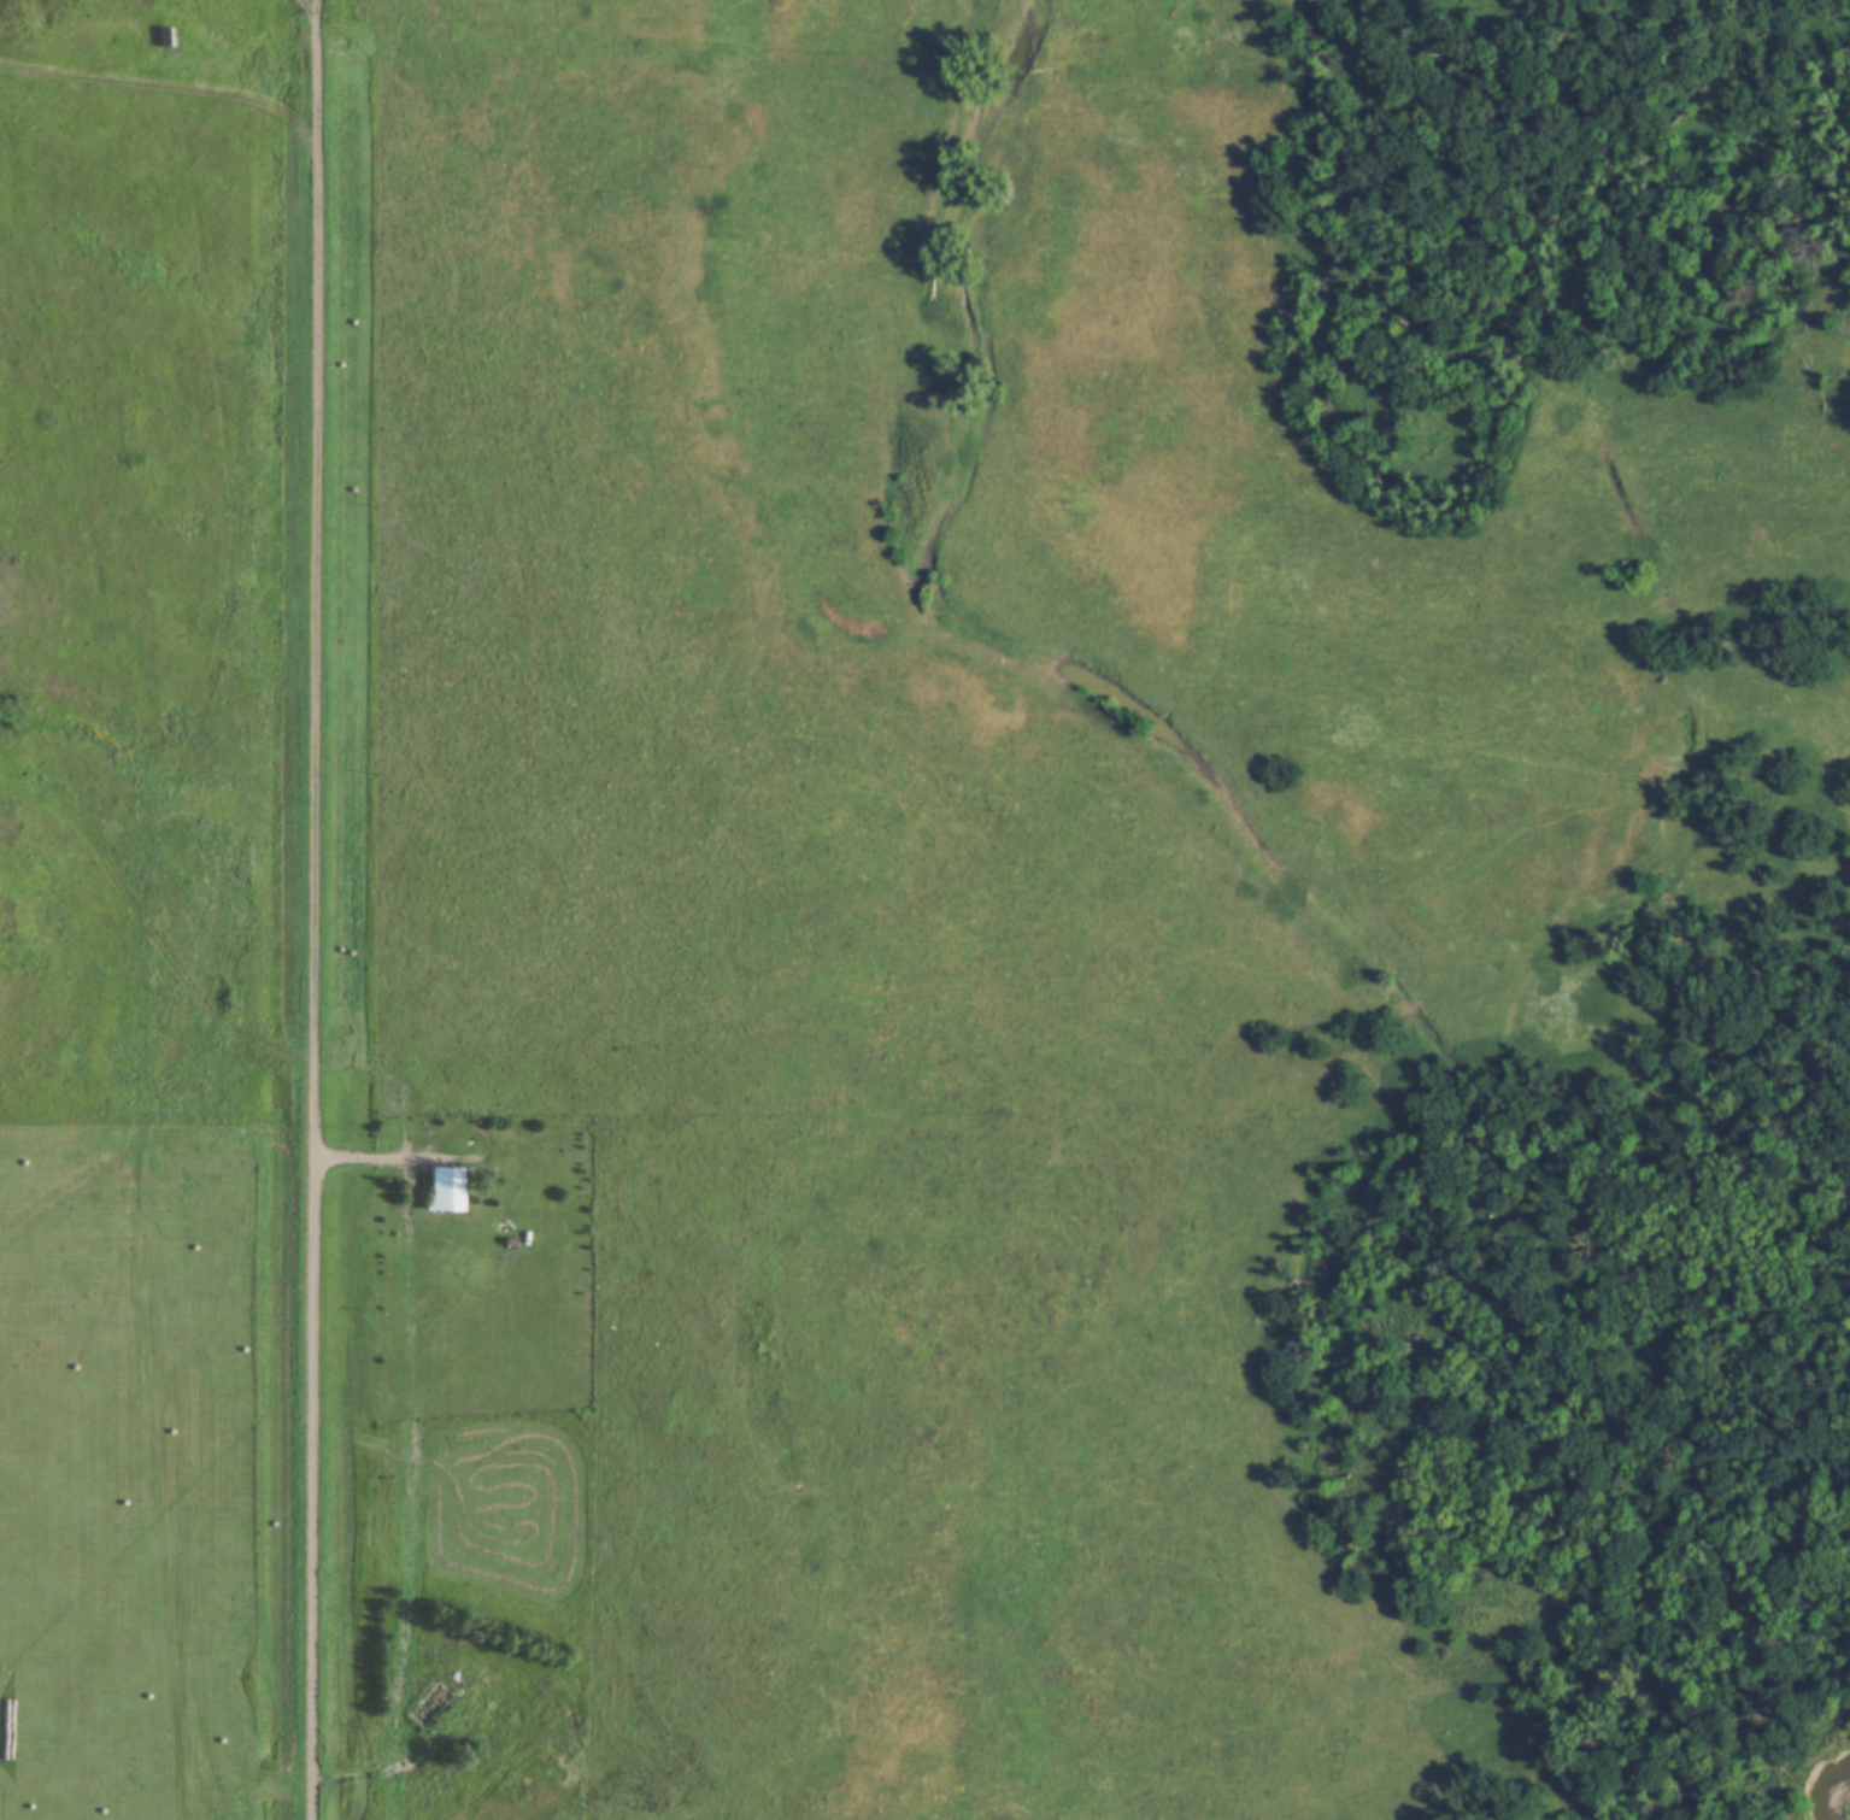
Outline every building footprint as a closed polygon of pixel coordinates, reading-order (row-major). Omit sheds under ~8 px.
[(168,48),(168,30),(153,30),(154,49),(168,48)] [(459,1208),(459,1169),(427,1169),(427,1208),(459,1208)] [(422,1735),(456,1698),(435,1679),(401,1716),(422,1735)]
